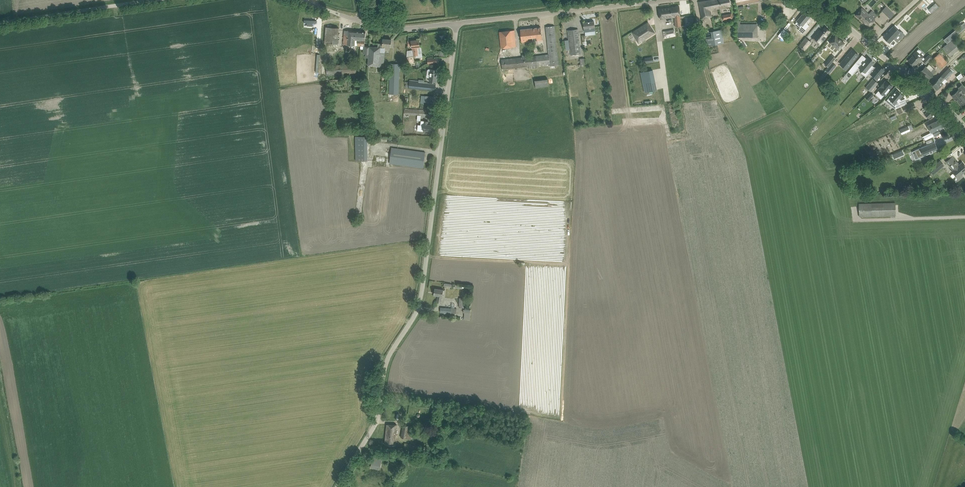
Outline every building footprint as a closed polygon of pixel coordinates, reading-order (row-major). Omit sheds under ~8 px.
[(712,17),(712,14),(711,11),(731,7),(729,0),(709,0),(699,2),(702,19),(712,17)] [(915,12),(911,16),(917,23),(926,15),(918,5),(913,10),(915,12)] [(675,27),(682,26),(679,6),(659,9),(660,19),(674,17),(675,27)] [(862,7),(856,15),(869,27),(876,18),(877,16),(872,11),(869,14),(862,7)] [(894,15),(889,9),(885,12),(890,18),(894,15)] [(804,12),(797,21),(802,25),(798,30),(803,33),(810,25),(805,22),(810,16),(804,12)] [(583,23),(584,32),(595,31),(594,21),(583,23)] [(947,43),(964,28),(964,23),(964,22),(943,39),(947,43)] [(632,32),(638,42),(654,32),(648,23),(632,32)] [(549,54),(545,54),(535,56),(537,56),(538,65),(550,64),(550,65),(559,64),(554,26),(546,27),(548,45),(549,54)] [(738,26),(737,37),(753,37),(756,37),(757,26),(753,26),(738,26)] [(325,42),(338,43),(339,28),(326,27),(325,42)] [(532,28),(533,38),(532,38),(533,41),(542,40),(541,27),(532,28)] [(830,31),(825,27),(822,31),(821,30),(820,31),(819,30),(812,38),(820,45),(827,36),(827,35),(830,31)] [(894,27),(883,37),(889,43),(894,39),(897,43),(905,36),(901,32),(901,33),(900,33),(899,34),(894,27)] [(520,29),(522,42),(529,42),(528,38),(532,38),(533,38),(532,28),(520,29)] [(571,55),(581,54),(578,29),(568,30),(571,55)] [(665,37),(676,35),(674,29),(664,31),(665,37)] [(721,29),(711,31),(712,38),(713,45),(717,44),(723,43),(721,29)] [(361,40),(360,40),(361,32),(344,30),(343,44),(361,46),(361,40)] [(516,47),(514,30),(499,32),(501,48),(516,47)] [(835,35),(829,42),(839,50),(844,43),(835,35)] [(805,50),(811,42),(806,37),(799,45),(805,50)] [(950,57),(962,46),(955,37),(942,48),(950,57)] [(370,46),(368,65),(377,66),(383,66),(384,56),(385,53),(385,48),(381,47),(383,47),(383,46),(391,47),(391,44),(391,39),(383,38),(383,44),(378,43),(378,47),(370,46)] [(408,46),(411,46),(412,48),(413,50),(407,51),(407,56),(413,56),(413,55),(418,55),(417,47),(420,47),(419,40),(408,41),(408,46)] [(852,50),(842,62),(848,68),(858,55),(852,50)] [(926,64),(932,57),(929,54),(925,59),(916,51),(912,55),(913,56),(908,61),(914,67),(919,61),(919,62),(922,59),(923,60),(923,61),(926,64)] [(933,59),(935,61),(941,68),(947,62),(948,61),(946,59),(945,60),(939,53),(933,59)] [(832,55),(827,62),(830,64),(836,58),(832,55)] [(537,67),(537,66),(538,65),(537,56),(535,56),(502,59),(503,69),(529,66),(529,68),(537,67)] [(868,57),(860,66),(863,69),(863,70),(862,72),(866,76),(870,73),(875,66),(872,64),(874,62),(872,60),(868,57)] [(832,62),(826,70),(828,72),(830,74),(836,66),(832,62)] [(400,64),(390,63),(389,94),(399,94),(400,64)] [(876,67),(875,66),(870,73),(877,79),(884,70),(878,65),(876,67)] [(922,74),(928,79),(931,76),(936,71),(929,65),(927,67),(926,66),(920,72),(922,74)] [(937,90),(940,86),(943,83),(944,84),(947,81),(946,79),(952,72),(949,68),(939,79),(939,78),(932,85),(937,90)] [(426,76),(428,78),(430,78),(429,81),(436,82),(438,70),(430,69),(429,69),(427,70),(426,76)] [(640,72),(645,93),(658,90),(654,70),(640,72)] [(547,78),(535,79),(536,88),(548,86),(547,78)] [(878,83),(873,79),(866,88),(871,92),(878,83)] [(406,82),(405,88),(435,91),(436,84),(424,83),(425,80),(419,80),(415,80),(415,81),(410,80),(410,82),(406,82)] [(880,87),(878,90),(879,90),(884,95),(885,96),(888,92),(889,91),(888,91),(892,86),(886,81),(883,83),(880,86),(880,87)] [(959,89),(951,95),(955,100),(956,99),(961,105),(964,102),(964,97),(963,94),(964,92),(964,88),(962,84),(958,87),(959,89)] [(890,96),(886,101),(895,109),(907,104),(905,99),(901,100),(900,99),(903,95),(897,90),(891,96),(890,96)] [(870,92),(865,97),(868,101),(874,95),(870,92)] [(914,102),(902,106),(905,112),(916,107),(914,102)] [(924,109),(924,108),(927,111),(924,114),(929,119),(931,116),(933,118),(938,113),(931,106),(929,107),(927,105),(924,108),(924,109)] [(939,119),(927,125),(931,133),(945,125),(939,119)] [(418,125),(417,130),(423,131),(423,130),(426,130),(431,131),(432,125),(428,124),(428,121),(423,121),(421,120),(420,126),(418,125)] [(368,160),(368,136),(355,136),(355,160),(368,160)] [(934,142),(915,150),(915,151),(918,158),(933,152),(933,151),(938,149),(934,142)] [(425,152),(392,148),(390,163),(423,168),(425,152)] [(916,162),(913,154),(910,155),(909,152),(902,156),(903,158),(900,159),(904,167),(916,162)] [(958,178),(964,171),(964,166),(962,162),(959,165),(952,157),(946,161),(953,170),(952,171),(958,178)] [(896,202),(859,203),(859,204),(859,206),(859,207),(859,217),(896,216),(896,205),(896,202)] [(441,302),(443,290),(435,288),(434,295),(438,295),(437,302),(441,302)] [(455,303),(452,302),(451,305),(445,305),(445,308),(441,307),(440,312),(456,313),(457,308),(454,308),(455,303)] [(397,425),(387,424),(385,444),(395,445),(397,425)] [(410,439),(413,427),(403,425),(401,437),(410,439)] [(403,451),(418,454),(420,446),(404,443),(403,451)] [(380,469),(382,458),(372,456),(371,468),(380,469)]
